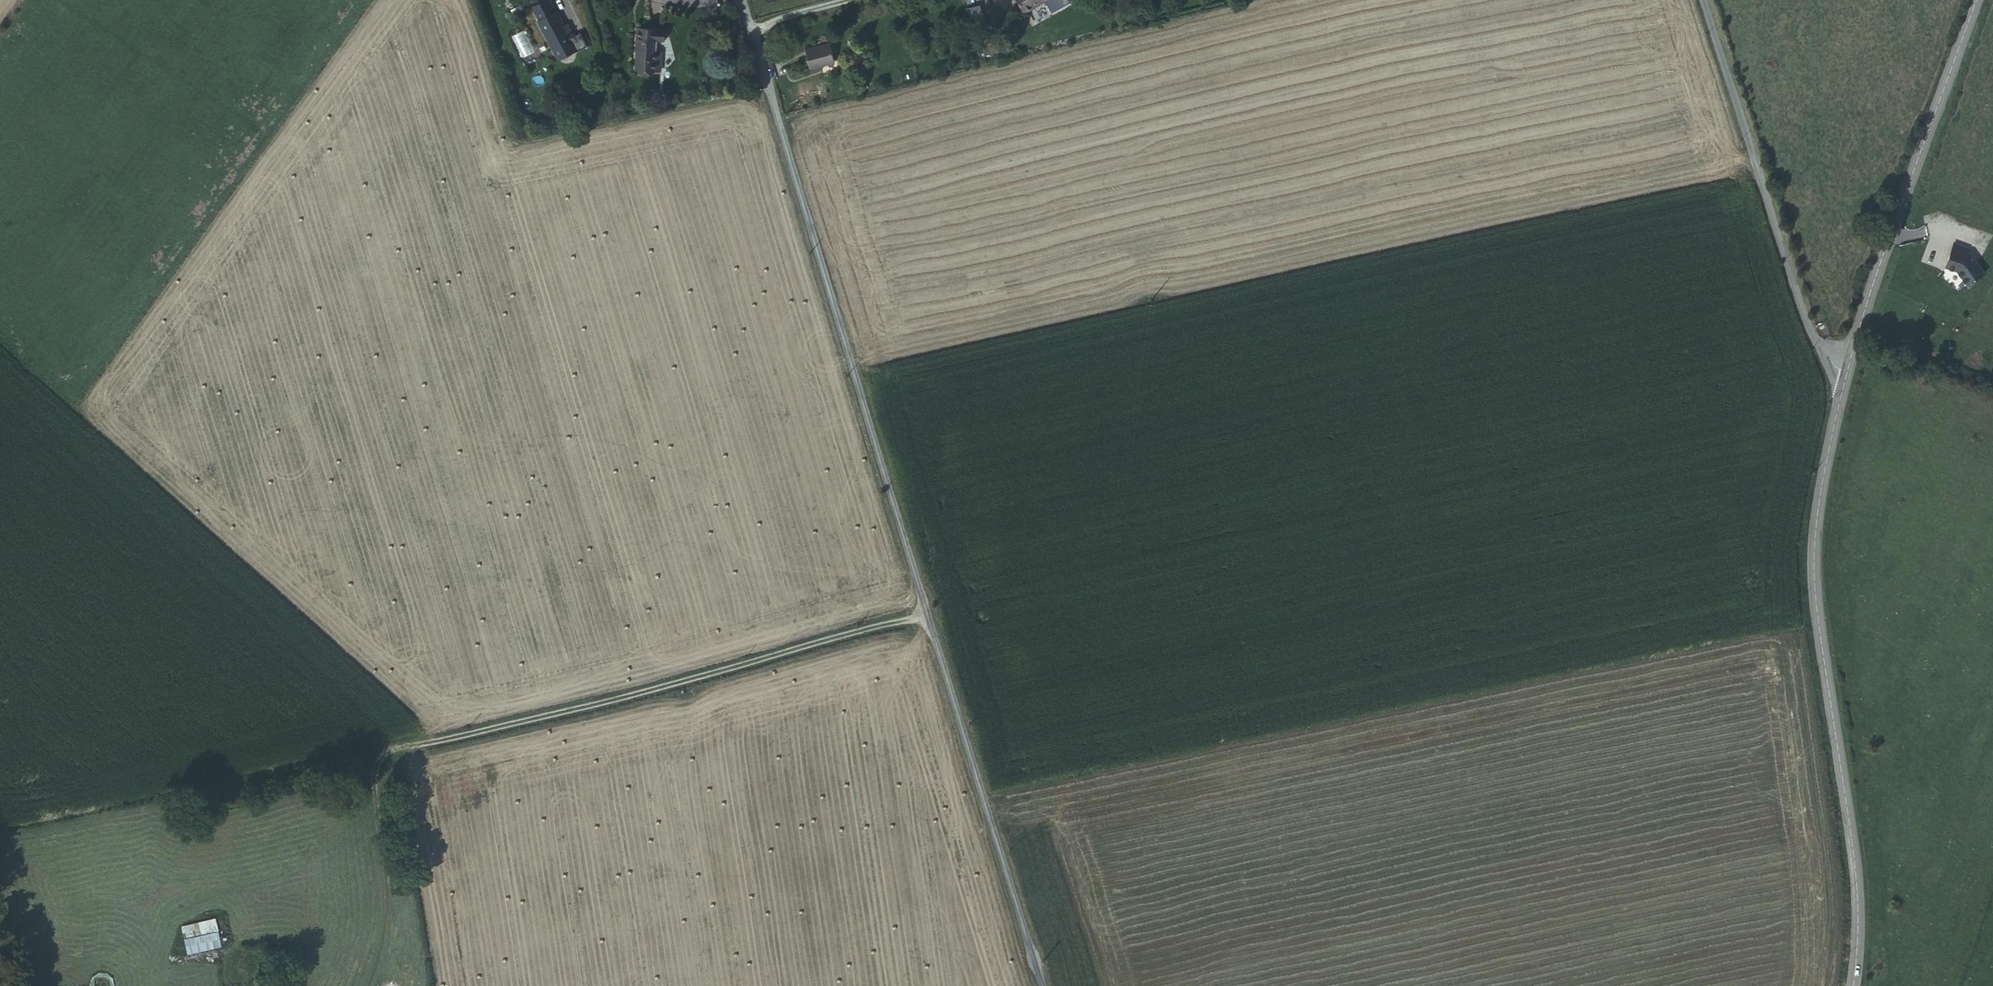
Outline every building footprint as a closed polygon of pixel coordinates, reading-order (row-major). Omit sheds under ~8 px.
[(563,10),(560,12),(555,0),(551,0),(536,6),(544,20),(540,22),(553,49),(574,40),(568,28),(570,27),(563,10)] [(668,73),(669,63),(665,63),(666,52),(666,38),(671,39),(671,26),(644,25),(642,49),(645,49),(643,71),(668,73)] [(523,57),(534,51),(522,31),(512,37),(523,57)] [(581,36),(553,49),(559,62),(577,53),(578,56),(588,51),(581,36)] [(837,43),(811,50),(817,71),(830,68),(829,65),(842,61),(837,43)] [(1943,247),(1929,268),(1939,275),(1944,291),(1964,284),(1956,262),(1953,259),(1956,256),(1943,247)] [(199,933),(202,946),(232,939),(229,926),(199,933)]
